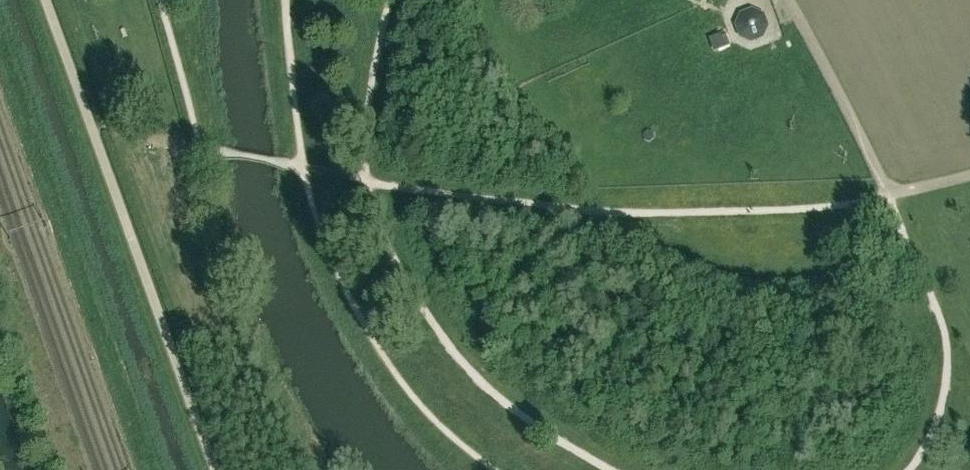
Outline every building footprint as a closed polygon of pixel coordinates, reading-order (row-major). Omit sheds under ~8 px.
[(726,29),(708,36),(714,52),(732,44),(726,29)]
